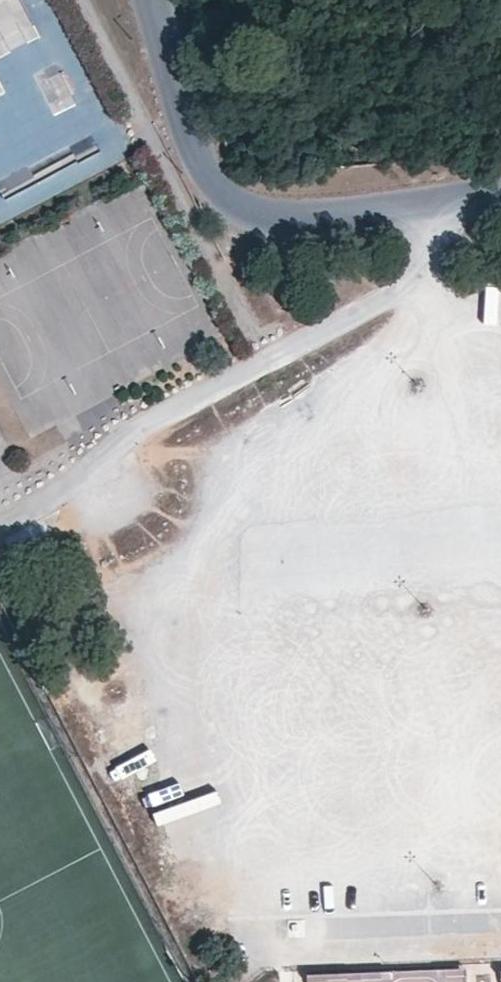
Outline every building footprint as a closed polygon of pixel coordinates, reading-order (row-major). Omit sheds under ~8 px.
[(38,36),(22,0),(3,0),(0,2),(0,53),(38,36)]
